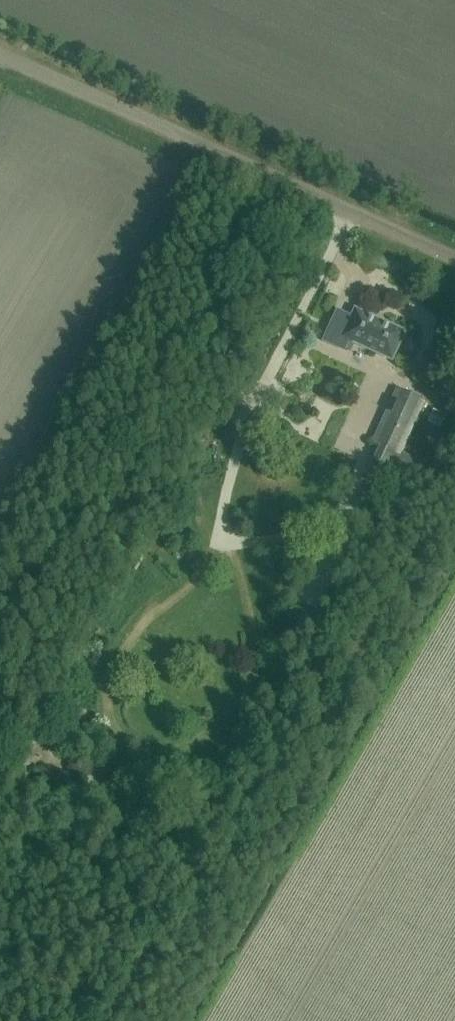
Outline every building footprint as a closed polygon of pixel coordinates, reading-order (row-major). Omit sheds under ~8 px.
[(392,361),(405,333),(355,310),(343,337),(329,331),(324,342),(344,351),(349,341),(392,361)] [(304,402),(322,413),(329,400),(311,390),(304,402)] [(426,403),(397,390),(373,444),(401,457),(426,403)] [(295,406),(286,423),(308,434),(317,417),(295,406)]
